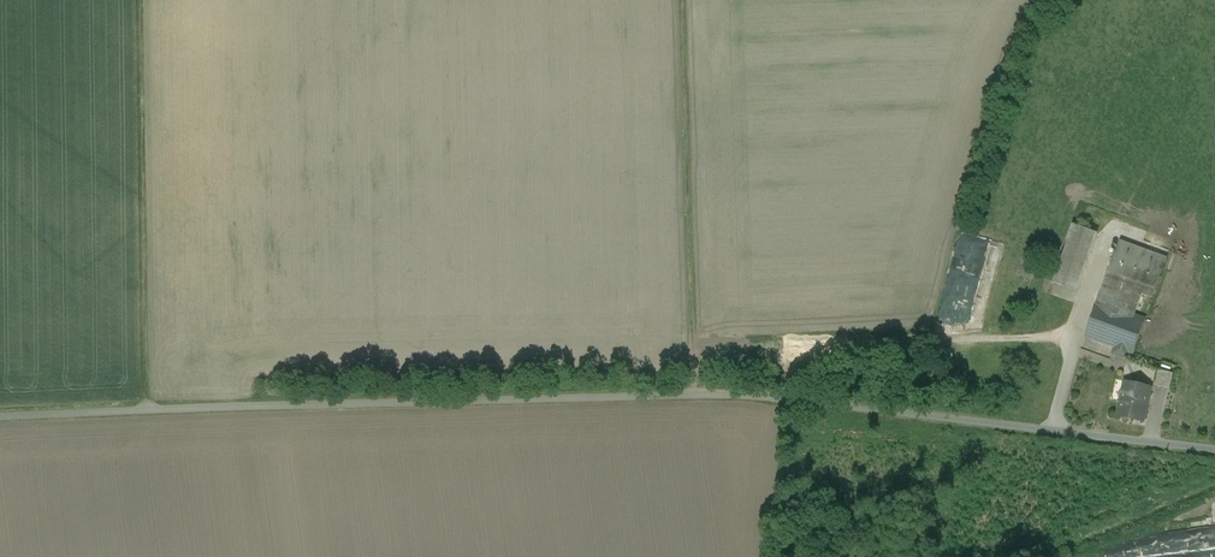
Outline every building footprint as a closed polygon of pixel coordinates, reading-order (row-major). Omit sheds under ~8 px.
[(1069,237),(1053,282),(1076,290),(1097,233),(1074,224),(1069,237)] [(1144,239),(1141,246),(1153,250),(1155,243),(1144,239)] [(1120,240),(1117,250),(1164,268),(1167,258),(1120,240)] [(1164,268),(1117,250),(1108,272),(1155,290),(1164,268)] [(1155,290),(1108,272),(1085,336),(1115,347),(1126,351),(1133,353),(1146,319),(1134,315),(1142,293),(1153,297),(1155,290)] [(1126,351),(1115,347),(1113,353),(1124,357),(1126,351)] [(1173,374),(1158,370),(1154,383),(1169,388),(1173,374)] [(1149,387),(1126,382),(1119,415),(1144,419),(1146,408),(1145,407),(1149,387)] [(1186,549),(1186,556),(1214,556),(1214,548),(1186,549)]
